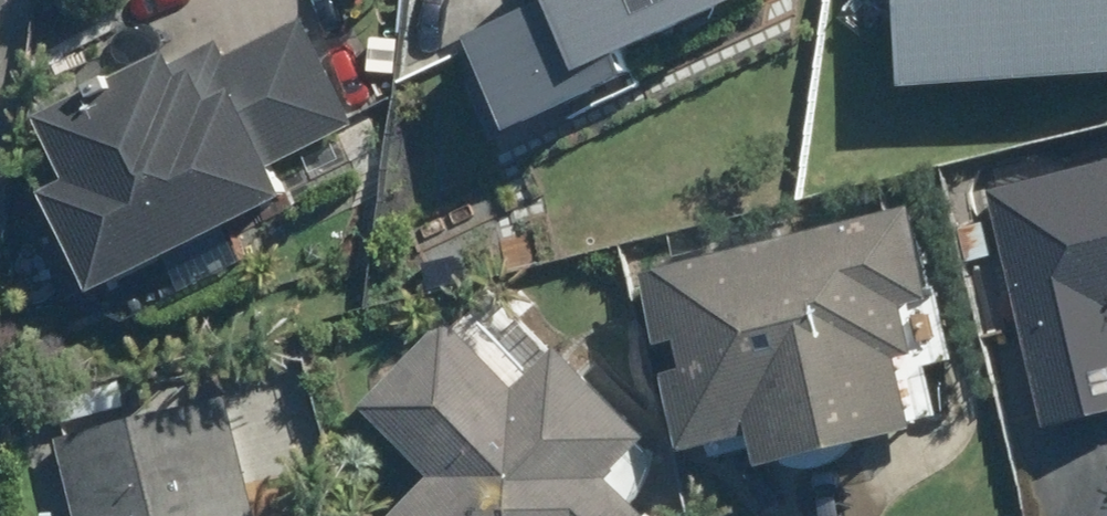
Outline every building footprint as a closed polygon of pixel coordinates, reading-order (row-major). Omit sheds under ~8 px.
[(499,126),(621,72),(612,52),(727,0),(538,0),(539,1),(459,37),(499,126)] [(922,92),(1106,77),(1106,0),(915,0),(922,92)] [(82,174),(54,188),(100,282),(297,187),(281,158),(357,121),(307,18),(230,55),(224,42),(183,59),(178,48),(51,113),(82,174)] [(1050,421),(1106,408),(1106,161),(997,187),(1050,421)] [(918,201),(653,267),(699,446),(763,430),(770,458),(930,418),(913,353),(931,349),(918,297),(941,291),(918,201)] [(440,476),(403,515),(661,515),(616,476),(657,431),(564,342),(525,384),(451,318),(368,406),(440,476)] [(122,379),(58,394),(64,422),(128,407),(122,379)] [(59,437),(80,515),(264,515),(231,392),(59,437)]
